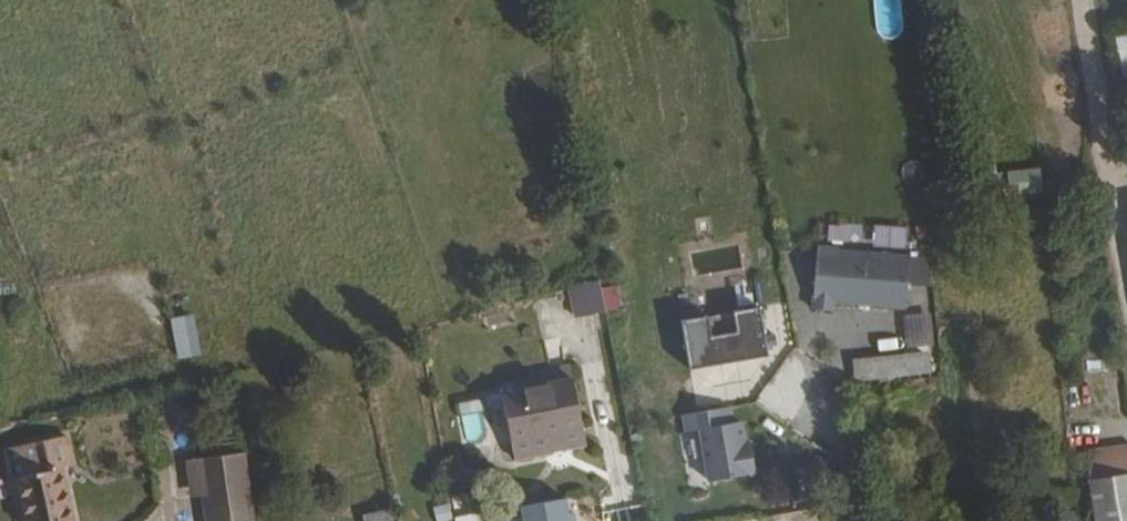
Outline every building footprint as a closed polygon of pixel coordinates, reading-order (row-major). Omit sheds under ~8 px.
[(908,248),(819,242),(814,306),(835,308),(836,300),(907,305),(908,248)] [(607,313),(601,288),(579,293),(584,318),(607,313)] [(709,310),(684,314),(691,363),(771,352),(762,302),(736,305),(739,325),(712,329),(709,310)] [(175,356),(199,354),(195,312),(171,314),(175,356)] [(942,376),(938,338),(891,344),(896,382),(942,376)] [(502,392),(514,452),(586,437),(573,377),(502,392)] [(733,405),(682,411),(684,428),(702,426),(708,475),(757,471),(753,435),(748,436),(745,416),(734,416),(733,405)] [(65,466),(76,463),(69,434),(26,445),(33,473),(21,476),(32,520),(78,520),(65,466)] [(33,473),(26,445),(10,449),(16,477),(21,476),(33,473)] [(1093,453),(1103,520),(1126,520),(1126,448),(1093,453)] [(247,449),(200,457),(209,520),(258,520),(247,449)]
